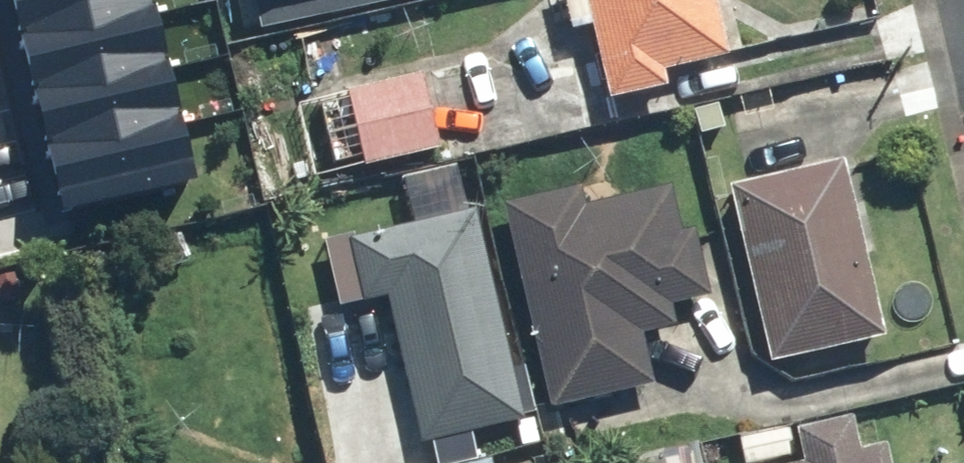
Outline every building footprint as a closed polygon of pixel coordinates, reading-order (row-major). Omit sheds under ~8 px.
[(191,0),(23,0),(78,231),(237,193),(191,0)] [(262,21),(363,0),(257,0),(262,21)] [(613,95),(674,81),(671,67),(734,53),(722,0),(592,0),(613,95)] [(323,94),(340,169),(447,145),(430,70),(323,94)] [(776,360),(893,334),(853,155),(735,182),(776,360)] [(677,304),(718,295),(701,223),(688,226),(678,181),(589,201),(584,179),(512,195),(560,405),(661,382),(650,334),(682,327),(677,304)] [(395,297),(427,441),(529,418),(482,210),(355,238),(370,303),(395,297)] [(890,435),(867,441),(860,412),(799,426),(806,455),(773,462),(897,462),(890,435)] [(500,452),(450,462),(503,462),(500,452)] [(88,455),(51,462),(90,462),(88,455)]
